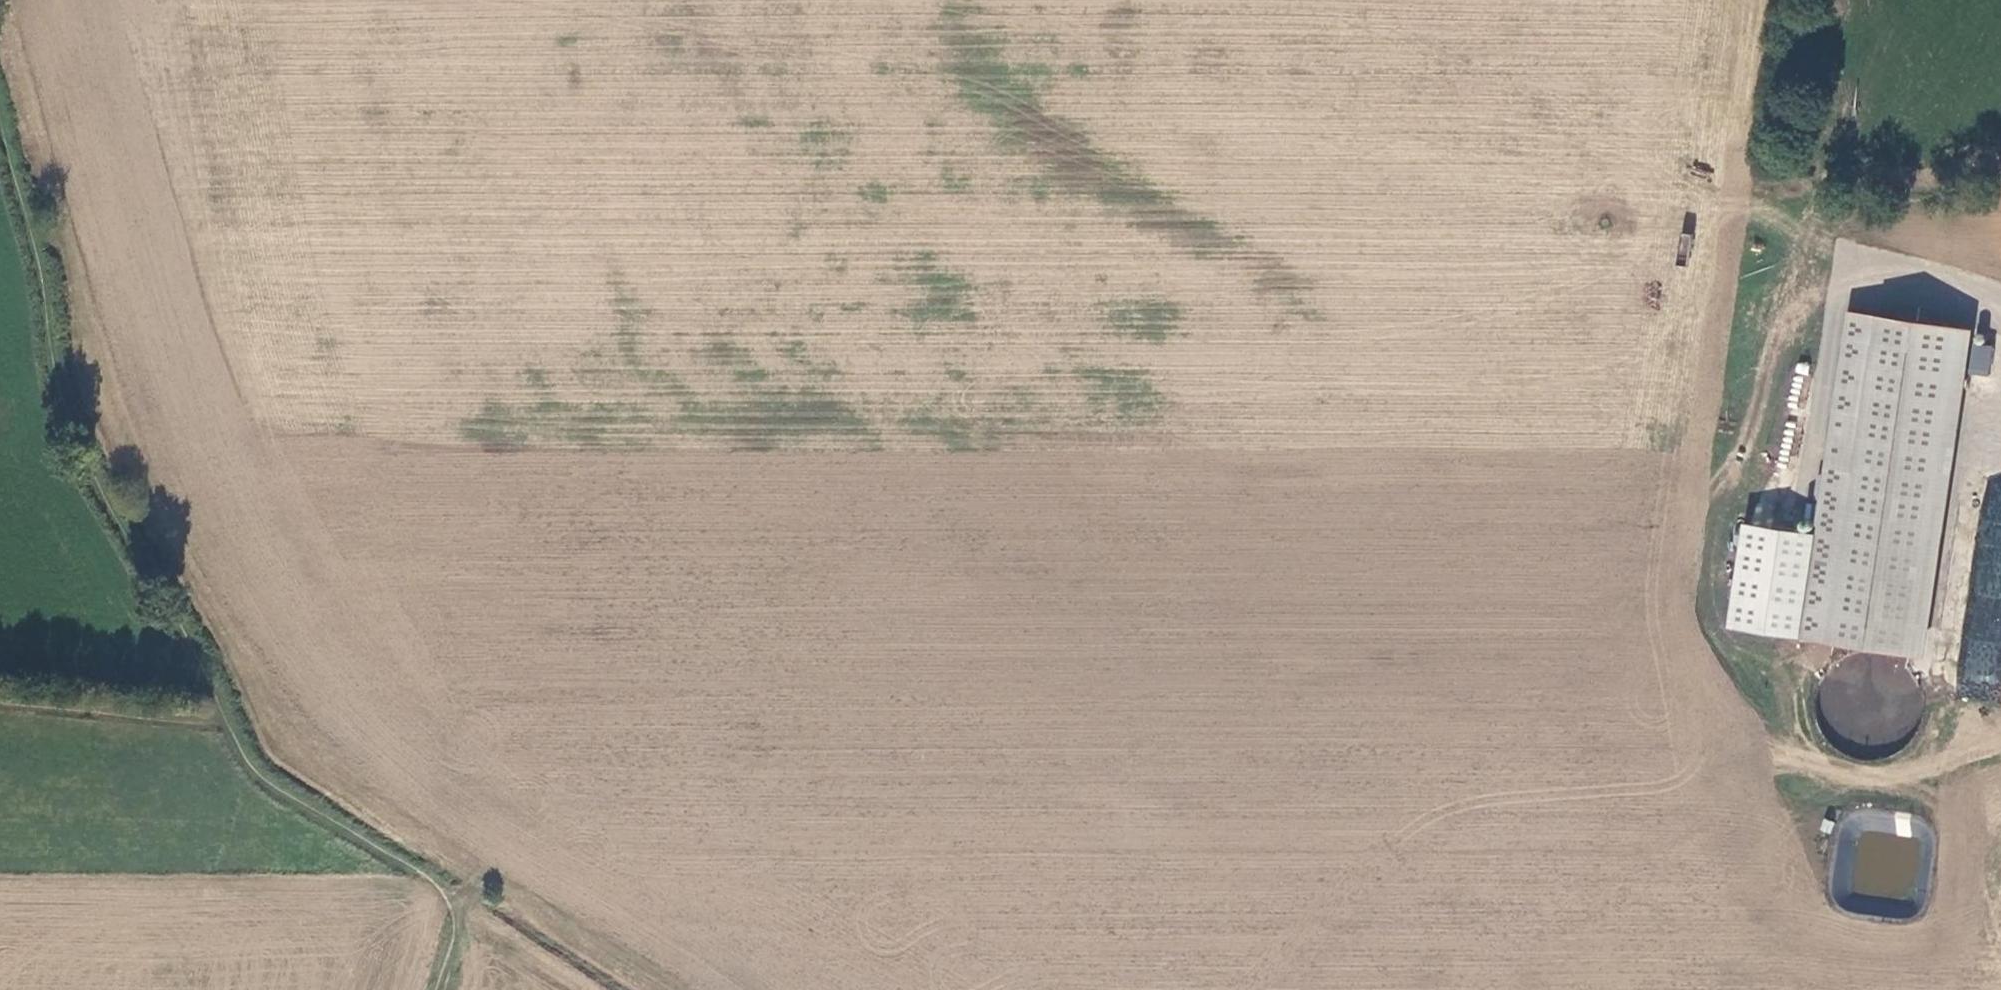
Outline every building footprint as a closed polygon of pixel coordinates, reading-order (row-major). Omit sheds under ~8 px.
[(1802,639),(1931,657),(1979,327),(1851,309),(1810,582),(1776,578),(1768,633),(1803,636),(1802,639)]
